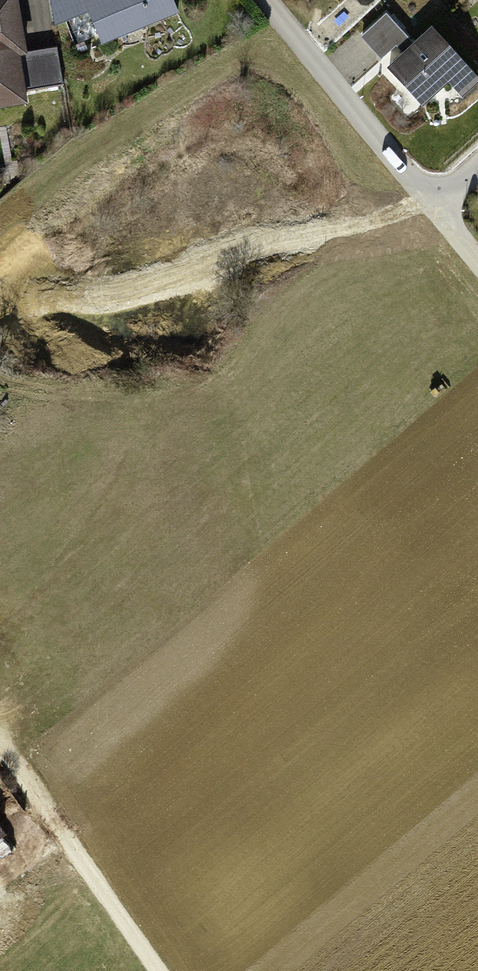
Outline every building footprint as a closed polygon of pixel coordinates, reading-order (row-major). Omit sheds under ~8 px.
[(15,0),(0,0),(0,106),(25,102),(23,93),(63,86),(58,54),(23,60),(22,54),(24,53),(15,0)] [(56,26),(89,12),(103,45),(122,36),(120,31),(140,23),(143,28),(178,14),(172,0),(51,0),(56,26)] [(407,37),(386,13),(362,35),(383,58),(407,37)] [(465,67),(431,30),(389,69),(423,106),(465,67)]
